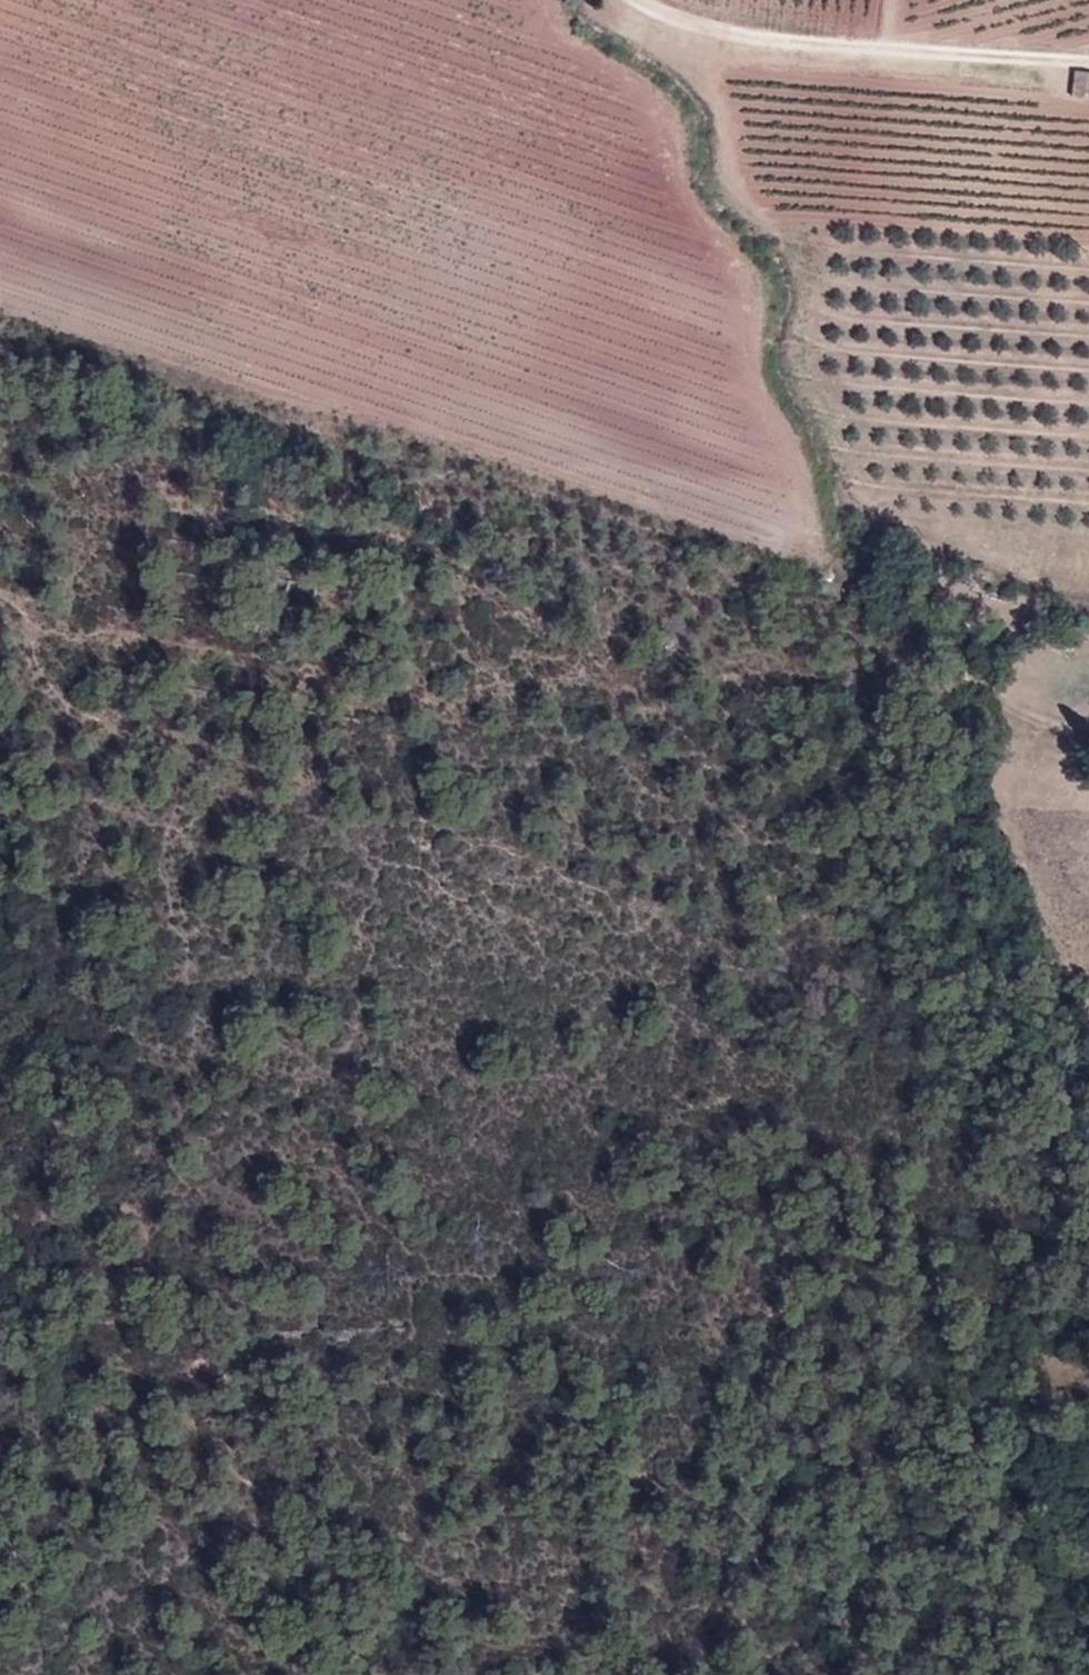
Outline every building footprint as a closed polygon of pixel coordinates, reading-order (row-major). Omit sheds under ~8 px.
[(1079,74),(1075,101),(1088,103),(1088,75),(1079,74)]
